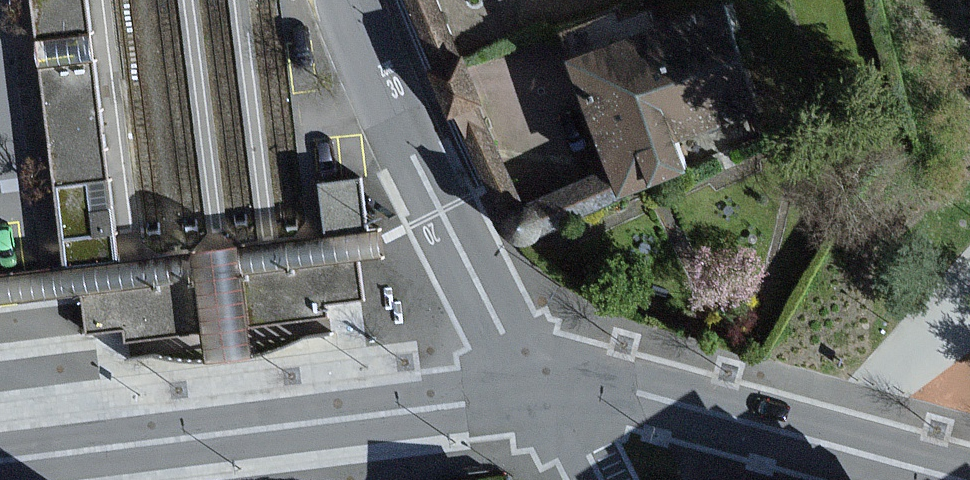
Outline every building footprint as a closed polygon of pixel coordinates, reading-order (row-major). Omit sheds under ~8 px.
[(116,261),(87,0),(31,0),(60,267),(116,261)] [(627,196),(616,169),(517,209),(474,103),(484,100),(468,61),(460,64),(434,0),(408,0),(437,72),(432,74),(450,118),(462,113),(513,241),(627,196)] [(723,2),(573,62),(616,169),(627,196),(698,167),(685,135),(764,104),(723,2)] [(323,180),(330,232),(362,228),(355,176),(323,180)] [(362,262),(248,277),(255,324),(326,315),(324,305),(367,299),(362,262)] [(197,283),(82,299),(87,333),(126,327),(128,343),(204,332),(197,283)]
